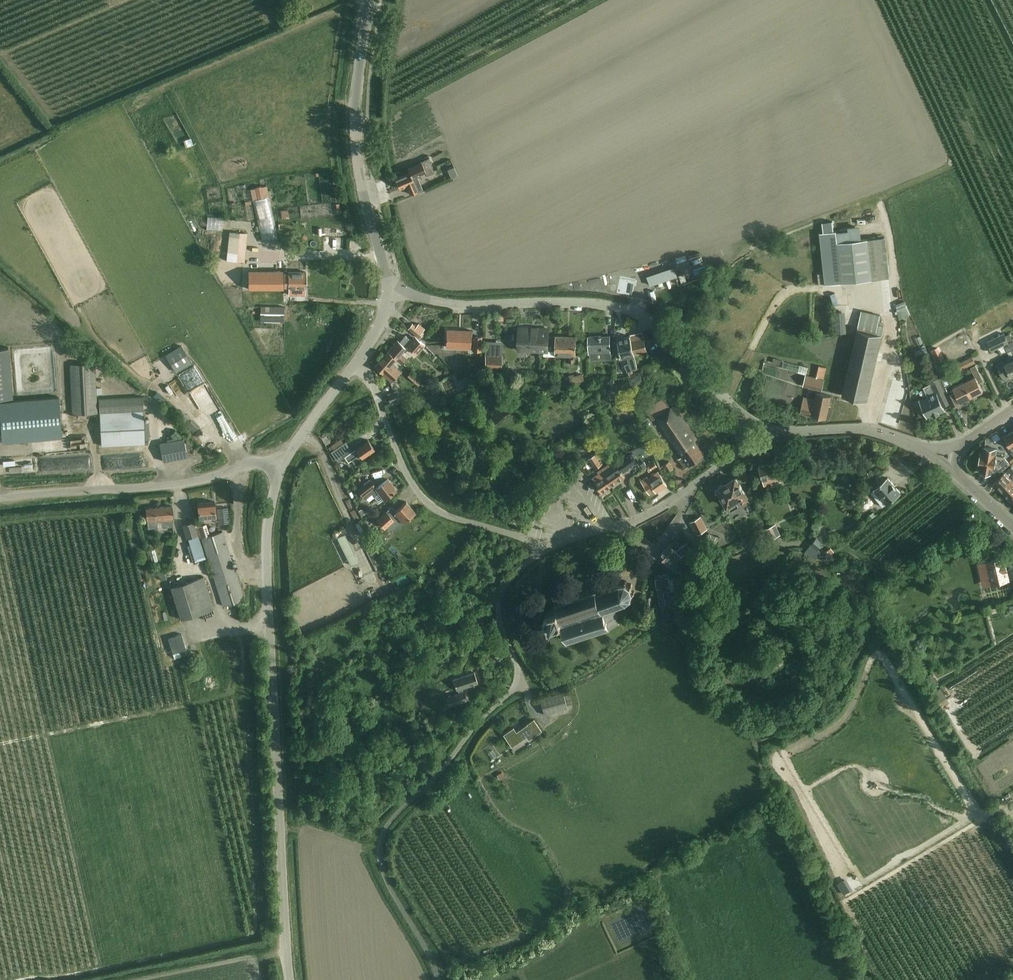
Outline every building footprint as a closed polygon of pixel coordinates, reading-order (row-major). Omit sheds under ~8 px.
[(425,172),(427,175),(434,172),(428,158),(419,162),(420,163),(408,168),(410,172),(395,178),(399,189),(406,185),(410,194),(422,189),(417,175),(425,172)] [(256,188),(251,189),(253,200),(269,197),(267,186),(262,187),(261,186),(256,187),(256,188)] [(868,200),(870,206),(879,204),(878,198),(868,200)] [(280,221),(279,208),(269,208),(270,222),(280,221)] [(288,209),(281,210),(282,218),(289,217),(288,209)] [(889,277),(885,237),(861,240),(859,225),(848,227),(848,230),(836,232),(836,231),(834,231),(833,221),(821,223),(822,232),(819,232),(823,273),(817,274),(818,284),(824,283),(825,284),(889,277)] [(230,231),(227,259),(243,261),(247,233),(230,231)] [(651,285),(678,276),(674,267),(648,275),(651,285)] [(284,270),(248,270),(248,289),(284,289),(284,287),(288,287),(288,294),(305,294),(305,288),(306,288),(306,272),(288,272),(284,272),(284,270)] [(635,280),(620,277),(617,292),(632,295),(635,280)] [(269,303),(292,304),(293,297),(269,296),(269,303)] [(896,305),(899,320),(909,316),(905,306),(906,306),(904,302),(896,305)] [(844,311),(834,312),(836,334),(846,333),(844,311)] [(880,315),(862,311),(842,395),(866,401),(881,336),(883,326),(878,325),(880,315)] [(416,325),(416,326),(412,323),(408,328),(419,337),(423,332),(422,331),(423,331),(416,325)] [(548,350),(548,342),(549,329),(519,328),(519,334),(519,342),(518,347),(518,349),(544,350),(548,350)] [(470,348),(471,331),(446,330),(445,347),(470,348)] [(1007,351),(1011,349),(1012,349),(1009,342),(1006,336),(1004,333),(987,341),(992,351),(1004,345),(1007,351)] [(647,352),(643,334),(630,336),(635,355),(647,352)] [(396,358),(396,357),(402,362),(405,359),(399,354),(407,345),(416,354),(424,345),(420,341),(418,342),(413,338),(411,340),(405,335),(399,342),(397,340),(388,351),(396,358)] [(610,335),(588,336),(589,354),(590,354),(590,359),(609,358),(609,353),(610,353),(610,335)] [(481,337),(473,336),(473,350),(481,351),(481,337)] [(544,350),(544,355),(556,355),(556,354),(575,355),(576,336),(556,336),(549,336),(548,350),(544,350)] [(627,372),(637,368),(634,355),(630,336),(616,339),(617,340),(614,340),(615,353),(615,357),(620,356),(621,358),(627,357),(628,363),(625,365),(627,372)] [(182,345),(166,355),(176,372),(192,362),(182,345)] [(13,397),(9,347),(0,348),(0,398),(13,397)] [(389,366),(396,358),(388,351),(375,366),(383,373),(391,380),(398,373),(389,366)] [(790,354),(789,360),(814,365),(815,359),(790,354)] [(485,355),(485,368),(501,368),(501,356),(485,355)] [(959,369),(974,362),(972,356),(957,364),(959,369)] [(1012,376),(1012,357),(997,365),(1003,378),(1010,375),(1011,377),(1012,376)] [(199,358),(186,367),(208,399),(221,391),(199,358)] [(70,364),(73,414),(97,413),(95,363),(70,364)] [(964,382),(972,397),(983,391),(979,383),(983,381),(976,365),(970,368),(975,376),(964,382)] [(799,366),(797,372),(806,375),(808,368),(799,366)] [(823,379),(826,368),(819,366),(816,378),(806,375),(803,386),(821,390),(824,379),(823,379)] [(166,382),(171,377),(163,369),(158,375),(166,382)] [(573,374),(568,375),(570,384),(584,380),(583,374),(574,376),(573,374)] [(964,382),(953,387),(947,374),(938,379),(942,387),(943,387),(951,406),(960,402),(972,397),(964,382)] [(639,375),(628,381),(633,389),(643,382),(639,375)] [(942,387),(938,379),(938,377),(930,381),(931,383),(924,387),(928,396),(921,400),(920,399),(913,402),(920,416),(926,413),(928,418),(945,410),(942,406),(949,403),(951,406),(943,387),(942,387)] [(437,383),(429,387),(432,393),(440,389),(437,383)] [(396,391),(387,394),(390,402),(399,399),(396,391)] [(825,419),(831,396),(817,392),(815,401),(803,398),(800,413),(825,419)] [(144,410),(143,400),(143,396),(99,399),(100,413),(101,445),(145,443),(145,439),(144,425),(144,410)] [(62,437),(59,397),(0,402),(0,416),(2,442),(62,437)] [(671,407),(667,401),(664,397),(645,410),(652,420),(656,417),(682,456),(678,459),(685,468),(704,455),(693,440),(696,439),(673,405),(671,407)] [(251,436),(239,417),(232,422),(243,441),(251,436)] [(185,425),(192,431),(199,425),(192,418),(185,425)] [(93,443),(94,430),(77,429),(76,442),(93,443)] [(1011,431),(1003,437),(1011,449),(1012,452),(1012,434),(1011,431)] [(163,461),(187,456),(183,438),(159,443),(163,461)] [(331,451),(338,461),(345,456),(348,461),(351,459),(354,463),(362,458),(374,449),(368,440),(352,451),(345,441),(342,443),(334,449),(331,451)] [(646,443),(637,448),(639,453),(649,447),(646,443)] [(592,446),(580,453),(583,458),(595,451),(592,446)] [(597,452),(605,458),(609,454),(601,447),(597,452)] [(1003,457),(996,455),(997,449),(984,447),(983,453),(980,453),(978,465),(981,465),(980,472),(991,474),(991,473),(995,477),(1010,464),(1003,457)] [(609,464),(600,469),(604,476),(611,486),(625,477),(621,472),(637,462),(630,453),(615,463),(610,466),(609,464)] [(589,459),(595,469),(602,465),(595,455),(589,459)] [(667,472),(673,469),(669,461),(663,465),(667,472)] [(779,478),(781,477),(776,462),(758,468),(764,485),(776,481),(775,477),(778,476),(779,478)] [(1012,469),(1011,467),(1005,473),(1004,472),(994,481),(1000,488),(1012,477),(1012,469)] [(599,473),(592,478),(595,482),(602,492),(611,486),(604,476),(600,469),(598,471),(599,473)] [(656,492),(666,485),(657,472),(648,478),(647,477),(641,481),(650,494),(655,491),(656,492)] [(1000,488),(1007,496),(1012,490),(1012,477),(1000,488)] [(742,504),(748,501),(745,496),(746,495),(735,478),(717,489),(727,506),(728,506),(731,511),(738,507),(735,501),(739,499),(742,504)] [(873,481),(860,492),(864,497),(871,492),(882,506),(886,503),(886,504),(900,493),(888,478),(877,487),(873,481)] [(370,480),(357,489),(365,499),(371,494),(374,497),(378,503),(383,499),(395,489),(387,479),(375,489),(374,487),(375,486),(370,480)] [(200,521),(206,520),(216,519),(214,501),(198,503),(200,521)] [(392,506),(377,520),(385,528),(398,516),(404,522),(415,512),(406,501),(396,511),(392,506)] [(147,513),(132,515),(133,530),(148,528),(158,528),(157,522),(162,522),(162,527),(173,526),(172,521),(172,516),(173,516),(172,505),(146,508),(147,513)] [(524,517),(532,510),(528,506),(520,512),(524,517)] [(219,508),(218,508),(219,520),(229,519),(228,507),(227,507),(219,508)] [(696,534),(706,529),(700,517),(690,522),(696,534)] [(186,538),(198,535),(194,521),(182,525),(186,538)] [(348,526),(353,545),(361,543),(356,524),(348,526)] [(767,539),(780,533),(776,524),(762,530),(767,539)] [(335,533),(350,565),(358,561),(354,553),(356,552),(346,532),(347,532),(345,528),(335,533)] [(380,530),(374,535),(379,541),(385,536),(380,530)] [(223,606),(244,599),(223,531),(202,538),(223,606)] [(817,549),(823,543),(816,537),(811,544),(806,550),(815,559),(821,552),(817,549)] [(675,562),(683,554),(686,560),(689,558),(691,562),(696,560),(687,543),(679,547),(680,548),(676,551),(669,545),(659,555),(675,573),(680,568),(675,562)] [(359,555),(364,554),(361,544),(356,545),(359,555)] [(977,578),(985,576),(987,585),(1009,579),(1004,557),(974,564),(977,578)] [(162,565),(153,568),(152,569),(154,573),(158,572),(160,580),(166,578),(164,570),(162,565)] [(405,579),(418,573),(414,566),(402,571),(405,579)] [(665,604),(663,592),(671,591),(668,574),(655,576),(657,593),(659,605),(665,604)] [(181,619),(214,609),(203,576),(171,587),(181,619)] [(579,635),(587,632),(588,635),(590,634),(589,632),(597,629),(598,631),(599,631),(599,629),(607,626),(608,628),(609,628),(609,626),(611,625),(611,624),(618,622),(618,624),(619,623),(619,622),(620,621),(620,620),(618,621),(616,613),(618,613),(617,612),(616,613),(614,608),(619,606),(618,604),(624,602),(625,604),(627,603),(626,601),(630,599),(631,600),(632,599),(630,597),(632,593),(634,593),(634,591),(632,591),(631,587),(632,585),(631,584),(629,585),(626,583),(626,581),(624,580),(624,583),(620,583),(619,581),(617,581),(618,584),(612,586),(611,583),(609,584),(610,586),(605,588),(604,586),(602,586),(602,589),(597,591),(595,586),(594,587),(595,589),(589,591),(588,589),(586,589),(587,591),(582,593),(582,591),(580,591),(581,594),(576,595),(575,593),(574,593),(574,596),(570,597),(569,595),(567,596),(568,598),(563,599),(563,597),(561,598),(562,600),(556,602),(555,599),(554,600),(555,604),(553,605),(554,608),(547,610),(546,607),(544,608),(545,611),(542,612),(543,615),(546,614),(548,621),(545,622),(546,625),(549,624),(550,627),(553,626),(552,623),(559,620),(560,623),(561,623),(566,638),(565,638),(565,640),(567,639),(568,641),(570,641),(569,638),(577,636),(578,638),(580,637),(579,635)] [(163,585),(167,602),(173,601),(169,584),(163,585)] [(1002,612),(1004,625),(1012,623),(1009,610),(1002,612)] [(991,640),(994,637),(985,631),(983,634),(991,640)] [(181,634),(168,637),(169,639),(173,653),(180,650),(185,649),(186,649),(185,646),(181,634)] [(235,644),(229,645),(232,661),(242,659),(240,646),(235,647),(235,644)] [(478,683),(474,672),(453,679),(456,690),(457,689),(458,693),(445,697),(448,706),(467,700),(464,691),(463,691),(462,688),(478,683)] [(931,672),(925,676),(931,687),(938,682),(931,672)] [(947,698),(940,688),(932,693),(938,703),(947,698)] [(569,694),(563,695),(563,693),(540,700),(544,715),(567,709),(567,708),(572,707),(569,694)] [(528,740),(541,731),(533,719),(526,724),(527,725),(516,732),(513,727),(503,734),(511,747),(526,737),(528,740)] [(511,762),(505,765),(508,771),(514,768),(511,762)]
